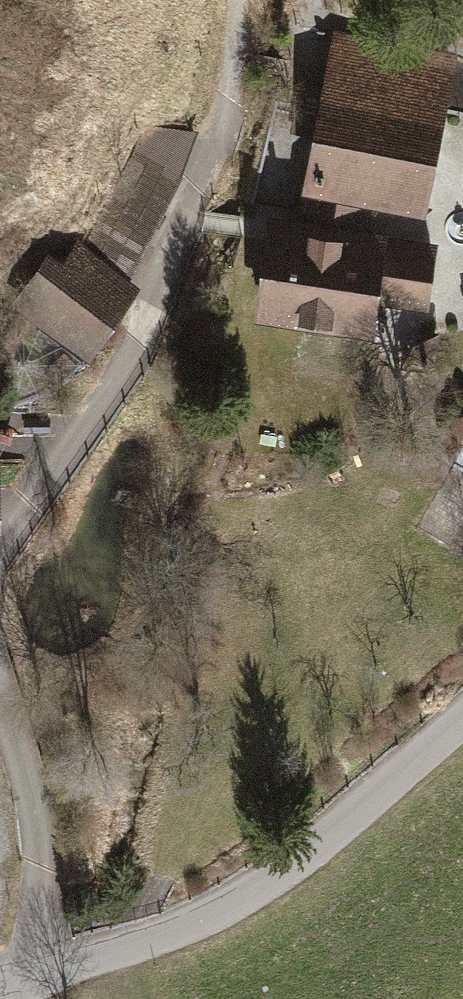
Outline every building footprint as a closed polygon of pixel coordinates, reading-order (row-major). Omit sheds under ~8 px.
[(453,59),(331,38),(304,188),(373,200),(426,210),(436,156),(453,59)] [(131,279),(200,130),(143,127),(84,245),(131,279)] [(276,220),(258,317),(378,338),(384,304),(425,311),(437,248),(366,235),(370,218),(373,200),(304,188),(298,224),(276,220)] [(12,304),(90,359),(142,286),(131,279),(84,245),(79,241),(64,262),(50,252),(12,304)]
